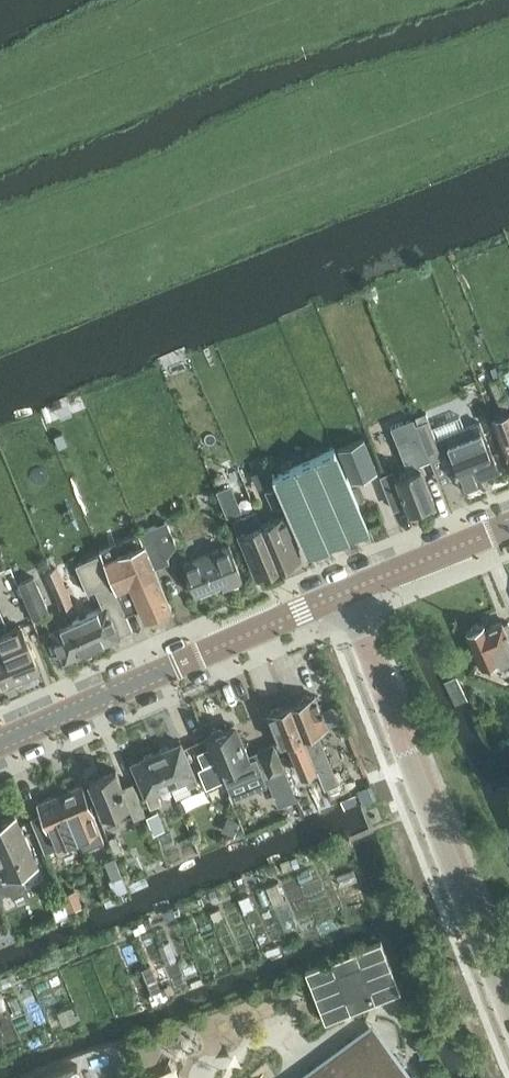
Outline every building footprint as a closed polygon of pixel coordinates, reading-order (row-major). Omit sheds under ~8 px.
[(505,396),(497,399),(501,410),(508,407),(505,396)] [(508,463),(508,412),(502,414),(492,419),(499,436),(508,463)] [(414,418),(391,428),(397,442),(396,442),(409,472),(395,477),(409,512),(434,502),(419,463),(429,459),(419,433),(416,424),(414,418)] [(429,419),(416,424),(419,433),(429,459),(448,452),(463,490),(482,483),(479,477),(498,469),(479,422),(449,434),(450,437),(438,442),(429,419)] [(365,438),(340,448),(352,481),(378,472),(365,438)] [(368,528),(335,449),(273,475),(278,486),(284,502),(305,553),(368,528)] [(229,484),(217,489),(228,515),(240,510),(229,484)] [(278,486),(267,491),(274,506),(284,502),(278,486)] [(256,508),(232,518),(238,532),(255,574),(278,564),(261,523),(256,508)] [(283,514),(261,523),(278,564),(300,555),(283,514)] [(143,539),(155,568),(169,562),(153,526),(140,531),(143,539)] [(143,539),(102,555),(127,613),(140,608),(144,618),(171,607),(155,568),(143,539)] [(183,563),(195,593),(221,583),(223,587),(242,579),(229,547),(228,544),(183,563)] [(100,557),(77,568),(88,593),(96,590),(103,606),(84,615),(98,645),(103,643),(119,636),(120,634),(132,630),(100,557)] [(57,567),(45,572),(53,590),(65,585),(57,567)] [(49,612),(34,578),(19,584),(34,618),(49,612)] [(65,585),(53,590),(61,608),(73,603),(65,585)] [(72,621),(50,630),(63,660),(98,645),(84,615),(78,618),(72,621)] [(506,638),(508,636),(508,629),(506,622),(501,624),(499,621),(484,628),(482,624),(464,632),(478,665),(495,657),(499,666),(508,661),(508,644),(506,638)] [(18,681),(40,672),(21,628),(0,637),(7,653),(6,653),(18,681)] [(6,653),(0,656),(0,689),(18,681),(6,653)] [(291,704),(316,767),(318,766),(326,786),(338,781),(319,730),(329,726),(315,694),(291,704)] [(316,767),(291,704),(267,714),(281,745),(289,742),(302,772),(316,767)] [(233,725),(207,735),(211,746),(217,761),(225,780),(227,784),(261,770),(266,782),(287,773),(274,742),(257,749),(258,751),(252,754),(253,757),(249,758),(245,748),(242,749),(233,725)] [(181,742),(156,752),(169,783),(175,798),(191,791),(188,785),(197,781),(181,742)] [(211,746),(197,752),(203,767),(217,761),(211,746)] [(156,752),(131,763),(148,805),(160,800),(154,788),(168,783),(169,783),(156,752)] [(203,767),(198,769),(206,787),(225,780),(217,761),(203,767)] [(108,826),(119,821),(116,811),(129,806),(134,817),(146,812),(132,780),(121,785),(113,769),(88,780),(108,826)] [(59,791),(59,792),(76,836),(82,849),(104,839),(93,814),(94,814),(81,782),(59,791)] [(371,786),(360,791),(364,803),(365,804),(375,800),(376,799),(371,786)] [(41,811),(30,816),(44,850),(72,837),(76,836),(59,792),(53,794),(37,801),(41,811)] [(165,828),(158,810),(147,814),(155,832),(165,828)] [(25,887),(17,870),(35,862),(13,812),(0,818),(0,898),(25,887)] [(248,821),(243,824),(246,832),(251,829),(248,821)] [(116,835),(110,838),(115,852),(122,850),(116,835)] [(114,855),(105,859),(112,877),(122,873),(114,855)] [(215,888),(208,891),(212,902),(220,899),(215,888)] [(76,889),(63,895),(70,910),(82,905),(76,889)] [(381,942),(306,971),(308,978),(325,1021),(352,1011),(372,1003),(397,993),(400,992),(401,992),(381,942)] [(9,974),(1,977),(4,985),(12,982),(9,974)] [(395,1055),(389,1059),(369,1032),(305,1077),(412,1077),(395,1055)] [(128,1062),(116,1066),(119,1075),(120,1077),(122,1077),(132,1073),(128,1062)] [(45,1077),(83,1077),(78,1065),(45,1077)] [(107,1070),(110,1077),(112,1077),(119,1075),(116,1066),(107,1070)]
